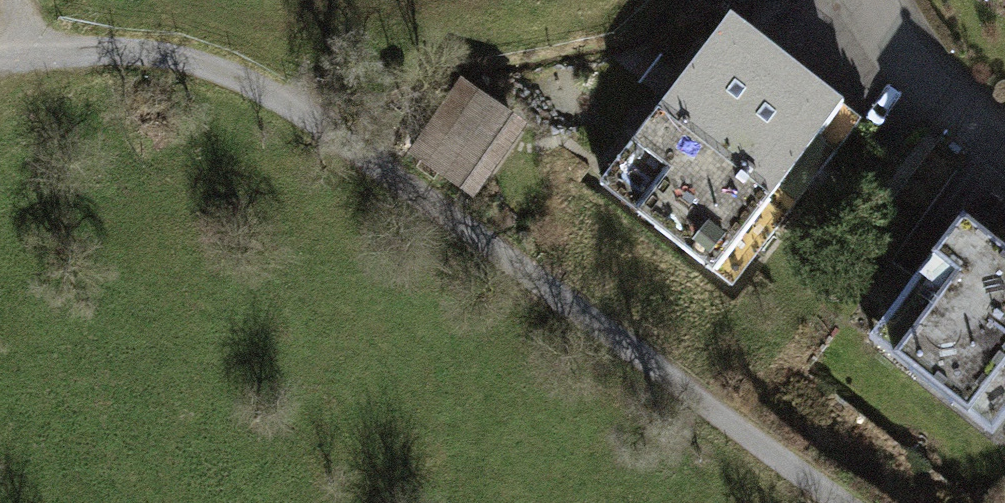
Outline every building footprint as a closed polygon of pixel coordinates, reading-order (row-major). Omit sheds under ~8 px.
[(711,48),(588,209),(730,316),(852,155),(711,48)] [(473,83),(422,150),(474,190),(525,123),(473,83)] [(886,387),(967,455),(1004,410),(1004,396),(1001,393),(1004,388),(1004,289),(983,271),(886,387)]
